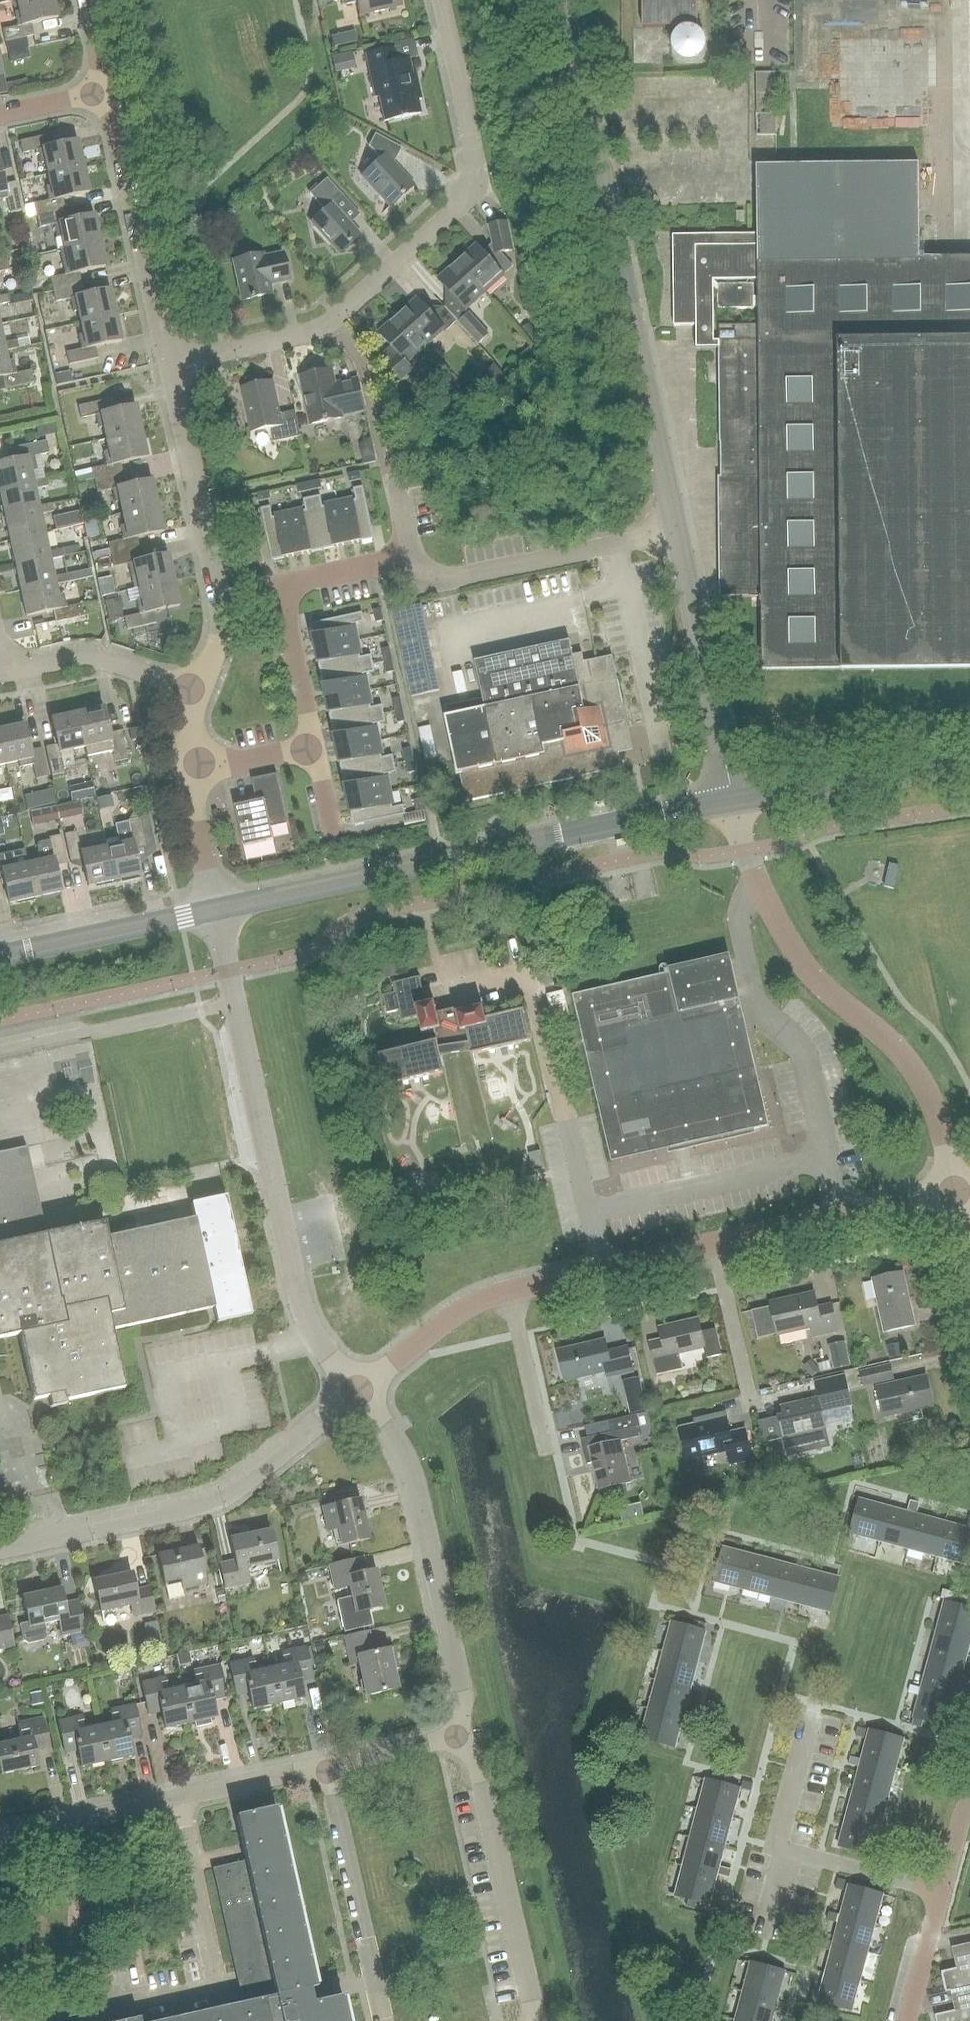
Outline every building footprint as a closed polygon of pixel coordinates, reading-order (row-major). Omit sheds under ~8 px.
[(14,0),(17,12),(12,13),(15,26),(0,29),(3,42),(32,35),(30,24),(56,18),(52,0),(14,0)] [(399,6),(398,0),(339,0),(341,5),(355,2),(358,15),(399,6)] [(687,29),(688,29),(689,29),(692,29),(692,27),(697,27),(697,0),(642,0),(642,27),(685,27),(685,29),(687,29)] [(693,29),(692,29),(689,29),(688,29),(687,29),(685,29),(684,29),(682,30),(680,31),(678,33),(676,34),(675,36),(674,37),(673,39),(672,41),(672,43),(671,45),(671,48),(671,49),(672,50),(672,53),(673,55),(674,56),(676,58),(678,60),(680,62),(681,62),(684,63),(686,64),(688,64),(690,64),(692,64),(694,63),(696,63),(699,61),(700,61),(702,59),(704,56),(705,54),(706,53),(706,50),(707,48),(707,46),(706,44),(706,42),(706,41),(705,39),(704,37),(702,35),(700,33),(698,31),(696,30),(693,29)] [(335,34),(336,44),(361,40),(359,30),(335,34)] [(416,100),(420,99),(416,80),(412,81),(407,59),(395,61),(392,47),(363,53),(373,97),(377,96),(382,121),(419,113),(416,100)] [(355,53),(339,54),(339,66),(356,65),(355,53)] [(774,73),(769,73),(755,74),(756,135),(775,135),(774,73)] [(388,207),(412,185),(391,163),(400,148),(373,133),(366,146),(378,158),(360,175),(388,207)] [(44,162),(46,174),(81,166),(75,141),(50,146),(47,134),(19,140),(21,153),(36,149),(39,163),(44,162)] [(844,670),(969,668),(969,256),(919,256),(918,162),(837,163),(839,345),(844,670)] [(696,347),(719,347),(839,345),(837,163),(756,164),(757,235),(672,236),(673,325),(696,324),(696,347)] [(33,203),(36,215),(64,209),(61,197),(87,191),(81,166),(46,174),(48,185),(44,186),(47,200),(33,203)] [(5,198),(8,212),(20,210),(14,182),(2,184),(0,175),(0,199),(5,198)] [(338,252),(357,235),(331,206),(342,197),(325,178),(308,193),(323,210),(310,221),(338,252)] [(61,236),(63,248),(98,240),(92,215),(66,221),(64,209),(36,215),(38,227),(53,224),(56,238),(61,236)] [(506,220),(489,224),(495,253),(513,249),(506,220)] [(49,278),(52,289),(80,283),(78,272),(103,266),(98,240),(63,248),(66,259),(61,260),(64,274),(49,278)] [(456,261),(483,291),(502,274),(511,265),(502,255),(493,263),(475,244),(456,261)] [(268,284),(287,280),(281,252),(262,257),(261,254),(231,260),(240,300),(270,293),(268,284)] [(8,269),(6,258),(0,259),(0,271),(8,269)] [(464,309),(483,291),(456,261),(436,279),(464,309)] [(83,295),(80,283),(52,289),(55,301),(69,298),(73,312),(77,311),(79,322),(114,314),(109,289),(83,295)] [(397,315),(424,345),(443,328),(444,330),(455,320),(443,307),(433,316),(416,297),(397,315)] [(477,345),(489,334),(468,312),(457,323),(477,345)] [(120,340),(114,314),(79,322),(82,334),(77,334),(80,348),(66,352),(68,364),(96,358),(94,345),(120,340)] [(405,362),(424,345),(397,315),(377,332),(391,348),(380,358),(399,379),(411,368),(405,362)] [(4,350),(4,351),(17,348),(15,340),(2,343),(0,333),(0,351),(4,350)] [(720,478),(721,598),(762,597),(763,671),(844,670),(839,345),(719,347),(721,478),(720,478)] [(0,351),(0,377),(1,377),(4,388),(33,382),(30,370),(15,373),(12,360),(6,361),(4,351),(4,350),(0,351)] [(339,414),(363,409),(357,379),(333,384),(329,368),(300,375),(310,424),(340,417),(339,414)] [(272,441),(299,436),(293,410),(277,413),(270,381),(242,387),(252,430),(269,426),(272,441)] [(102,427),(105,439),(140,432),(134,406),(108,412),(105,400),(77,406),(80,418),(94,415),(97,429),(102,427)] [(90,468),(93,481),(122,475),(119,463),(145,457),(140,432),(105,439),(107,450),(102,452),(105,465),(90,468)] [(45,441),(12,448),(14,460),(0,463),(0,489),(31,482),(28,471),(35,469),(33,457),(48,453),(45,441)] [(349,482),(361,479),(359,471),(347,474),(349,482)] [(118,502),(121,513),(156,506),(150,481),(124,487),(122,475),(93,481),(96,492),(110,489),(113,503),(118,502)] [(36,507),(32,490),(46,487),(45,479),(31,482),(0,489),(0,498),(4,515),(36,508),(36,507)] [(310,490),(322,488),(320,480),(308,482),(310,490)] [(298,493),(310,490),(308,482),(296,485),(298,493)] [(374,539),(362,487),(353,489),(356,500),(339,503),(348,544),(374,539)] [(259,501),(271,499),(269,491),(257,493),(259,501)] [(323,549),(348,544),(339,503),(322,507),(320,496),(312,498),(323,549)] [(298,555),(323,549),(312,498),(303,500),(306,511),(289,514),(298,555)] [(50,504),(36,507),(36,508),(4,515),(9,540),(42,533),(38,514),(52,511),(50,504)] [(107,543),(109,554),(137,548),(135,536),(161,531),(156,506),(121,513),(124,525),(118,526),(121,540),(107,543)] [(272,560),(298,555),(289,514),(272,518),(270,507),(261,509),(272,560)] [(79,511),(66,514),(69,526),(82,523),(79,511)] [(47,559),(48,560),(61,557),(60,549),(46,552),(42,533),(9,540),(15,566),(47,559)] [(135,576),(137,587),(172,580),(166,554),(140,560),(137,548),(109,554),(112,567),(127,563),(130,577),(135,576)] [(53,584),(67,581),(65,573),(51,576),(48,560),(47,559),(15,566),(20,591),(53,584)] [(172,580),(137,587),(140,599),(135,600),(137,613),(123,616),(125,629),(154,623),(151,611),(177,605),(172,580)] [(53,584),(20,591),(26,616),(53,611),(55,622),(83,616),(80,603),(65,607),(62,593),(55,594),(53,584)] [(108,620),(122,618),(118,598),(104,601),(108,620)] [(375,622),(383,621),(381,609),(373,610),(375,622)] [(310,624),(316,650),(356,641),(353,624),(364,622),(362,613),(310,624)] [(316,650),(321,675),(373,664),(371,655),(360,658),(356,641),(316,650)] [(573,775),(621,764),(614,732),(623,730),(618,705),(623,704),(618,681),(613,682),(608,658),(584,663),(582,654),(573,656),(570,641),(475,662),(483,700),(445,708),(447,715),(444,716),(457,775),(460,774),(466,803),(504,795),(503,790),(550,780),(551,785),(574,779),(573,775)] [(408,650),(414,692),(442,688),(436,646),(408,650)] [(383,661),(392,660),(389,648),(381,649),(383,661)] [(386,673),(394,671),(392,660),(383,661),(386,673)] [(321,675),(326,700),(367,691),(363,674),(374,672),(373,664),(321,675)] [(326,700),(332,725),(383,714),(382,705),(371,708),(367,691),(326,700)] [(394,711),(402,709),(400,698),(392,699),(394,711)] [(103,707),(78,713),(88,757),(99,754),(112,752),(115,763),(127,760),(120,731),(108,734),(103,707)] [(397,723),(405,721),(402,709),(394,711),(397,723)] [(85,757),(87,757),(78,713),(51,719),(57,745),(45,748),(52,776),(63,774),(62,769),(74,766),(72,757),(73,757),(72,750),(84,747),(85,754),(85,757)] [(332,725),(337,750),(378,741),(374,724),(385,722),(383,714),(332,725)] [(0,730),(0,735),(6,764),(17,762),(18,768),(32,765),(35,780),(47,777),(41,748),(29,751),(24,725),(0,730)] [(337,750),(342,775),(394,764),(392,756),(381,758),(378,741),(337,750)] [(405,761),(413,760),(410,748),(402,749),(405,761)] [(407,773),(416,771),(413,760),(405,761),(407,773)] [(342,775),(348,800),(388,791),(385,774),(396,772),(394,764),(342,775)] [(235,806),(243,847),(273,840),(270,827),(287,824),(277,774),(251,779),(256,801),(235,806)] [(353,826),(405,815),(403,806),(392,808),(388,791),(348,800),(353,826)] [(416,812),(424,811),(421,799),(413,800),(416,812)] [(34,804),(35,819),(85,817),(84,802),(34,804)] [(147,816),(127,821),(128,822),(114,825),(118,845),(107,847),(114,881),(139,876),(134,850),(154,846),(147,816)] [(88,887),(114,881),(107,847),(94,850),(92,844),(79,847),(76,832),(64,835),(71,864),(82,862),(88,887)] [(27,865),(35,899),(60,893),(55,867),(66,865),(60,836),(48,838),(49,841),(37,843),(35,846),(39,862),(27,865)] [(35,899),(27,865),(24,850),(0,855),(0,879),(3,879),(9,904),(35,899)] [(755,1066),(739,999),(730,960),(669,974),(668,967),(667,966),(666,966),(665,965),(663,965),(662,966),(661,967),(660,968),(660,969),(661,976),(573,996),(611,1162),(664,1150),(769,1126),(755,1066)] [(392,984),(394,993),(384,996),(388,1013),(398,1011),(401,1021),(418,1017),(422,1033),(434,1030),(440,1029),(438,1018),(434,1002),(425,1004),(419,978),(392,984)] [(553,1018),(568,1014),(563,992),(547,995),(553,1018)] [(482,1007),(438,1018),(440,1029),(434,1030),(436,1041),(378,1055),(386,1087),(444,1073),(461,1147),(493,1140),(473,1055),(531,1042),(523,1010),(485,1019),(482,1007)] [(250,1315),(225,1196),(190,1203),(194,1219),(106,1237),(103,1224),(45,1237),(26,1148),(0,1154),(0,1340),(19,1336),(32,1401),(33,1402),(48,1399),(50,1409),(66,1405),(65,1402),(124,1390),(111,1331),(124,1328),(213,1309),(216,1322),(250,1315)] [(394,1180),(399,1202),(415,1198),(410,1176),(394,1180)] [(883,1332),(914,1325),(903,1271),(871,1278),(883,1332)] [(771,1306),(751,1311),(757,1334),(776,1330),(777,1336),(811,1328),(813,1335),(837,1330),(832,1304),(817,1307),(814,1292),(770,1302),(771,1306)] [(715,1329),(701,1332),(699,1318),(659,1327),(661,1339),(649,1341),(656,1373),(682,1367),(679,1353),(705,1348),(707,1357),(720,1354),(715,1329)] [(606,1352),(603,1340),(557,1351),(564,1380),(605,1371),(606,1377),(632,1371),(627,1347),(606,1352)] [(834,1370),(851,1366),(846,1342),(829,1346),(834,1370)] [(863,1387),(894,1380),(891,1364),(860,1370),(863,1387)] [(783,1416),(778,1417),(783,1438),(785,1438),(788,1452),(829,1443),(826,1428),(827,1428),(823,1412),(852,1405),(845,1375),(814,1382),(818,1398),(781,1407),(783,1416)] [(882,1417),(932,1406),(926,1377),(876,1388),(882,1417)] [(833,1411),(837,1428),(858,1423),(854,1406),(833,1411)] [(695,1424),(679,1428),(686,1460),(726,1451),(729,1463),(752,1458),(745,1430),(729,1433),(724,1411),(691,1419),(692,1420),(694,1419),(695,1424)] [(638,1415),(641,1427),(653,1425),(650,1412),(638,1415)] [(611,1434),(582,1440),(587,1465),(591,1464),(596,1490),(612,1487),(613,1490),(626,1487),(625,1484),(630,1483),(621,1441),(643,1436),(641,1427),(638,1415),(608,1421),(611,1434)] [(336,1546),(368,1539),(359,1497),(321,1506),(326,1531),(333,1530),(336,1546)] [(859,1500),(850,1535),(879,1543),(888,1508),(859,1500)] [(888,1508),(879,1543),(908,1550),(917,1515),(888,1508)] [(917,1515),(908,1550),(937,1558),(946,1523),(917,1515)] [(966,1565),(969,1549),(969,1529),(946,1523),(937,1558),(966,1565)] [(276,1559),(270,1530),(229,1539),(234,1560),(219,1564),(224,1588),(248,1582),(245,1566),(276,1559)] [(163,1587),(166,1587),(169,1600),(182,1597),(181,1590),(206,1584),(198,1545),(156,1554),(163,1587)] [(723,1548),(714,1582),(743,1590),(752,1556),(723,1548)] [(752,1556),(743,1590),(772,1598),(781,1563),(752,1556)] [(336,1600),(343,1632),(372,1626),(368,1609),(383,1606),(375,1568),(357,1572),(354,1558),(328,1564),(333,1590),(348,1586),(351,1597),(336,1600)] [(781,1563),(772,1598),(801,1605),(810,1571),(781,1563)] [(810,1571),(801,1605),(830,1613),(839,1579),(810,1571)] [(131,1616),(154,1611),(149,1586),(134,1589),(130,1572),(93,1581),(99,1611),(129,1604),(131,1616)] [(64,1603),(61,1588),(21,1596),(27,1622),(19,1624),(22,1640),(27,1643),(43,1640),(46,1635),(43,1623),(57,1620),(60,1635),(84,1630),(77,1600),(64,1603)] [(943,1590),(941,1598),(953,1601),(955,1593),(943,1590)] [(969,1640),(969,1609),(955,1605),(945,1602),(937,1631),(969,1640)] [(13,1646),(7,1616),(0,1618),(0,1649),(13,1646)] [(705,1631),(671,1622),(663,1651),(697,1660),(705,1631)] [(390,1663),(396,1661),(392,1647),(372,1652),(368,1631),(344,1636),(350,1663),(357,1662),(365,1695),(396,1688),(390,1663)] [(964,1669),(969,1645),(969,1640),(937,1631),(930,1660),(964,1669)] [(269,1668),(277,1703),(303,1697),(298,1676),(310,1673),(304,1647),(281,1652),(283,1664),(269,1668)] [(697,1660),(663,1651),(655,1679),(690,1689),(697,1660)] [(252,1709),(277,1703),(269,1668),(255,1671),(253,1658),(228,1663),(234,1690),(247,1687),(252,1709)] [(922,1689),(956,1698),(964,1669),(930,1660),(922,1689)] [(195,1684),(181,1687),(189,1722),(194,1721),(195,1726),(211,1723),(210,1718),(216,1716),(211,1695),(223,1692),(217,1666),(193,1671),(195,1684)] [(163,1728),(189,1722),(181,1687),(167,1690),(165,1677),(140,1682),(146,1709),(159,1706),(163,1728)] [(690,1689),(655,1679),(648,1708),(682,1717),(690,1689)] [(949,1727),(956,1698),(922,1689),(915,1718),(949,1727)] [(99,1726),(106,1761),(132,1755),(127,1733),(139,1731),(133,1704),(109,1709),(112,1723),(99,1726)] [(648,1708),(640,1737),(675,1746),(682,1717),(648,1708)] [(81,1766),(106,1761),(99,1726),(83,1729),(80,1716),(57,1721),(62,1747),(76,1744),(81,1766)] [(925,1721),(915,1718),(913,1725),(923,1728),(925,1721)] [(49,1750),(42,1721),(17,1726),(20,1739),(0,1744),(0,1774),(0,1775),(37,1767),(34,1753),(49,1750)] [(862,1759),(896,1769),(903,1740),(870,1730),(862,1759)] [(854,1788),(888,1798),(896,1769),(862,1759),(854,1788)] [(705,1779),(698,1808),(731,1817),(739,1788),(705,1779)] [(846,1817),(880,1827),(888,1798),(854,1788),(846,1817)] [(254,1903),(273,1988),(240,1996),(242,2003),(159,2020),(348,2020),(342,1995),(318,2000),(275,1808),(235,1816),(245,1861),(254,1903)] [(698,1808),(690,1837),(724,1846),(731,1817),(698,1808)] [(872,1856),(880,1827),(846,1817),(838,1846),(872,1856)] [(724,1846),(690,1837),(682,1866),(716,1875),(724,1846)] [(254,1903),(245,1861),(212,1869),(221,1910),(254,1903)] [(716,1875),(682,1866),(675,1895),(709,1904),(716,1875)] [(719,1875),(728,1878),(730,1870),(721,1868),(719,1875)] [(843,1891),(846,1881),(838,1879),(835,1889),(843,1891)] [(840,1914),(875,1923),(882,1895),(848,1886),(840,1914)] [(273,1988),(254,1903),(221,1910),(240,1996),(273,1988)] [(829,1911),(827,1919),(837,1922),(839,1914),(829,1911)] [(833,1943),(868,1952),(875,1923),(840,1914),(833,1943)] [(821,1940),(819,1948),(829,1950),(831,1943),(821,1940)] [(825,1972),(860,1981),(868,1952),(833,1943),(831,1951),(825,1972)] [(945,1992),(950,1991),(969,1987),(969,1943),(951,1947),(956,1968),(941,1971),(945,1992)] [(750,1962),(742,1991),(777,2000),(785,1971),(750,1962)] [(853,2009),(860,1981),(825,1972),(818,2000),(853,2009)] [(936,2020),(969,2020),(969,1987),(950,1991),(954,2010),(934,2015),(936,2020)] [(735,2020),(740,2020),(772,2020),(777,2000),(742,1991),(735,2020)] [(98,2011),(67,2018),(67,2020),(100,2020),(98,2011)]
